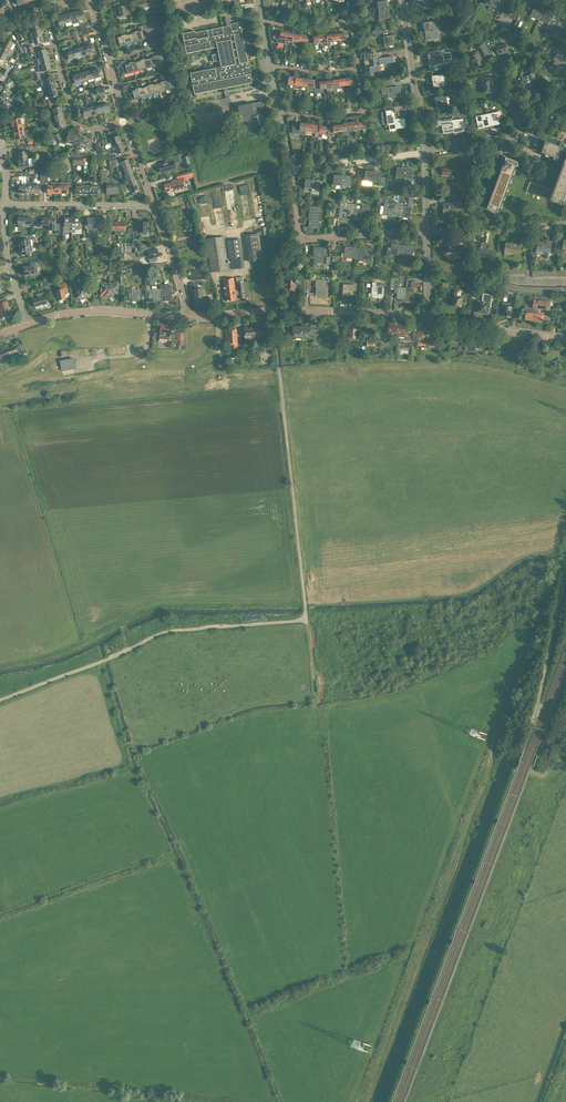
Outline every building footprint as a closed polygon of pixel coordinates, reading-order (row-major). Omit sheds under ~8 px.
[(5,11),(10,7),(6,1),(8,0),(0,0),(0,4),(5,11)] [(158,0),(138,0),(136,3),(147,10),(152,3),(156,5),(158,4),(159,8),(158,0)] [(485,3),(500,9),(503,0),(487,0),(485,3)] [(386,1),(377,2),(378,11),(388,10),(386,1)] [(120,2),(114,4),(117,17),(120,17),(127,16),(126,15),(130,14),(128,5),(125,6),(121,6),(120,2)] [(466,9),(460,23),(468,26),(473,12),(466,9)] [(521,10),(517,19),(525,22),(528,15),(530,16),(530,17),(532,18),(531,19),(534,21),(535,19),(539,20),(542,12),(533,9),(531,14),(521,10)] [(82,10),(76,12),(78,20),(85,18),(82,10)] [(380,19),(378,20),(378,24),(385,23),(384,19),(389,18),(388,10),(378,11),(380,19)] [(70,14),(72,22),(72,24),(79,23),(78,20),(76,12),(70,14)] [(542,12),(539,20),(548,24),(548,23),(550,24),(548,29),(546,28),(544,34),(551,36),(557,22),(549,19),(551,16),(542,12)] [(70,14),(63,15),(65,24),(72,22),(70,14)] [(65,24),(63,15),(57,17),(59,25),(65,24)] [(423,23),(425,32),(441,29),(441,25),(437,25),(436,21),(440,21),(439,15),(430,16),(431,22),(423,23)] [(195,31),(182,34),(186,54),(212,49),(219,47),(220,53),(212,55),(213,62),(222,61),(223,67),(215,68),(190,73),(192,82),(193,82),(193,85),(193,86),(194,94),(224,89),(226,98),(229,97),(227,88),(252,83),(250,75),(251,75),(249,62),(248,62),(242,30),(243,30),(241,22),(230,24),(230,23),(226,23),(227,26),(195,33),(195,31)] [(30,25),(32,32),(40,29),(39,23),(30,25)] [(565,39),(565,30),(562,30),(563,27),(557,24),(555,31),(552,38),(565,39)] [(139,31),(136,32),(138,41),(144,39),(142,31),(144,30),(143,26),(141,26),(138,27),(139,31)] [(32,32),(34,38),(42,36),(40,29),(32,32)] [(131,29),(128,30),(132,43),(138,41),(136,32),(132,33),(131,29)] [(441,29),(425,32),(426,41),(434,40),(434,43),(435,43),(442,42),(441,36),(440,35),(438,35),(442,34),(441,29)] [(127,34),(123,35),(126,45),(132,43),(128,30),(126,30),(127,34)] [(126,45),(123,35),(120,36),(119,32),(116,33),(117,37),(114,38),(116,47),(126,45)] [(274,32),(273,38),(277,38),(276,43),(284,45),(285,40),(286,41),(287,33),(281,32),(280,33),(274,32)] [(345,33),(339,33),(340,41),(340,44),(346,43),(346,38),(349,38),(348,34),(345,34),(345,33)] [(293,48),(298,49),(300,35),(294,34),(292,43),(292,45),(293,45),(293,48)] [(300,35),(298,49),(303,49),(303,47),(305,47),(306,41),(308,42),(309,37),(306,37),(307,36),(300,35)] [(313,44),(320,43),(319,35),(313,36),(313,38),(310,38),(311,42),(313,42),(313,44)] [(42,36),(34,38),(36,45),(44,43),(42,36)] [(380,37),(381,40),(384,40),(385,47),(393,46),(392,36),(380,37)] [(6,39),(3,45),(10,49),(14,43),(6,39)] [(474,55),(470,57),(475,67),(483,63),(481,58),(491,54),(486,41),(481,43),(482,44),(477,46),(479,50),(473,53),(474,55)] [(85,44),(85,46),(88,55),(94,53),(91,42),(85,44)] [(496,51),(498,56),(508,52),(505,44),(495,47),(494,44),(489,46),(492,53),(496,51)] [(3,45),(0,51),(7,55),(10,49),(3,45)] [(85,46),(79,48),(81,57),(88,55),(85,46)] [(69,48),(62,50),(64,56),(66,55),(67,57),(68,57),(68,60),(75,58),(73,50),(72,48),(69,49),(69,48)] [(79,48),(73,50),(75,58),(81,57),(79,48)] [(557,55),(553,60),(555,61),(561,66),(565,60),(561,57),(564,54),(556,48),(553,52),(557,55)] [(36,59),(39,59),(48,56),(46,50),(34,53),(36,59)] [(159,55),(155,56),(158,66),(164,64),(161,50),(158,51),(159,55)] [(525,53),(527,59),(529,58),(530,60),(535,59),(531,51),(525,53)] [(154,52),(149,54),(152,67),(158,66),(155,56),(154,52)] [(437,53),(428,54),(430,64),(439,63),(438,59),(443,58),(443,59),(451,58),(450,52),(438,54),(437,53)] [(147,58),(143,59),(146,69),(152,67),(149,54),(146,55),(147,58)] [(374,66),(369,67),(370,72),(381,71),(380,65),(380,64),(395,62),(395,56),(382,58),(381,55),(370,57),(370,60),(373,59),(374,66)] [(39,59),(41,65),(49,63),(48,56),(39,59)] [(135,62),(131,63),(134,72),(140,71),(136,57),(134,58),(135,62)] [(138,57),(136,57),(140,71),(146,69),(143,59),(140,60),(138,57)] [(2,71),(11,75),(12,73),(9,71),(10,71),(6,69),(7,66),(5,65),(7,62),(5,61),(0,58),(0,66),(1,67),(4,68),(2,71)] [(134,72),(131,63),(127,64),(126,60),(124,61),(125,64),(121,65),(124,75),(134,72)] [(555,61),(555,62),(550,68),(558,74),(563,68),(561,66),(555,61)] [(49,63),(41,65),(43,72),(51,70),(49,63)] [(538,69),(543,77),(546,75),(541,67),(538,69)] [(98,68),(92,70),(94,79),(100,77),(98,68)] [(92,70),(86,72),(88,80),(94,79),(92,70)] [(518,80),(517,81),(516,82),(518,85),(519,86),(524,84),(526,86),(527,87),(529,86),(530,86),(531,84),(531,83),(531,81),(535,80),(532,70),(523,74),(522,73),(522,71),(515,73),(518,80)] [(86,72),(79,74),(81,82),(88,80),(86,72)] [(478,74),(469,75),(470,80),(479,78),(484,81),(486,93),(493,92),(490,77),(486,77),(484,76),(483,73),(478,74)] [(74,80),(71,81),(73,87),(76,86),(75,84),(81,82),(79,74),(73,76),(74,80)] [(431,76),(433,87),(445,85),(443,74),(431,76)] [(41,79),(38,80),(40,87),(43,86),(55,83),(53,76),(45,78),(45,75),(41,76),(41,79)] [(166,81),(163,82),(165,91),(175,88),(172,79),(169,80),(168,76),(165,77),(166,81)] [(288,84),(294,85),(295,78),(289,77),(289,78),(286,77),(285,82),(288,82),(288,84)] [(351,77),(345,78),(346,86),(352,85),(352,84),(355,84),(354,78),(352,78),(351,77)] [(300,90),(301,86),(302,79),(295,78),(294,85),(294,89),(300,90)] [(154,84),(150,85),(153,94),(160,93),(155,79),(153,80),(154,84)] [(158,79),(155,79),(160,93),(165,91),(163,82),(159,83),(158,79)] [(309,80),(307,87),(307,91),(314,92),(314,88),(315,83),(315,81),(309,80)] [(332,80),(325,81),(327,89),(327,91),(330,90),(330,92),(333,91),(332,80)] [(324,89),(327,89),(325,81),(319,82),(315,83),(314,88),(314,92),(315,94),(323,92),(324,89)] [(396,95),(396,97),(400,96),(399,87),(393,88),(391,81),(381,82),(383,94),(388,94),(388,96),(396,95)] [(146,82),(143,83),(148,96),(153,94),(150,85),(147,86),(146,82)] [(43,90),(42,90),(43,93),(48,92),(57,90),(55,83),(43,86),(44,89),(43,90)] [(142,87),(138,88),(141,98),(148,96),(143,83),(141,84),(142,87)] [(0,97),(0,105),(7,100),(10,98),(7,94),(6,93),(8,87),(5,86),(2,93),(3,95),(0,97)] [(130,94),(129,94),(131,101),(141,98),(138,88),(135,89),(133,86),(131,86),(132,90),(130,91),(130,94)] [(57,90),(48,92),(50,99),(58,96),(57,90)] [(435,98),(436,109),(448,107),(446,96),(435,98)] [(7,100),(0,105),(4,111),(11,106),(7,100)] [(103,100),(100,101),(104,113),(110,111),(108,103),(104,104),(103,100)] [(98,105),(95,106),(97,114),(104,113),(100,101),(97,102),(98,105)] [(238,109),(242,130),(265,125),(262,111),(264,111),(264,109),(263,101),(238,106),(238,109)] [(91,116),(88,108),(86,109),(85,106),(81,107),(82,110),(84,118),(91,116)] [(95,106),(88,108),(91,116),(97,114),(95,106)] [(395,128),(405,127),(404,119),(395,120),(393,111),(395,111),(394,106),(382,108),(383,112),(386,112),(388,124),(389,124),(390,131),(395,130),(395,128)] [(53,109),(55,116),(63,113),(61,107),(53,109)] [(497,112),(486,114),(489,126),(499,123),(497,112)] [(56,119),(48,121),(49,124),(56,122),(65,120),(63,113),(55,116),(56,119)] [(489,126),(486,114),(475,117),(478,128),(489,126)] [(12,120),(13,127),(23,125),(22,122),(23,121),(23,118),(12,120)] [(452,118),(435,120),(437,131),(442,131),(443,133),(453,132),(452,120),(452,118)] [(463,119),(452,120),(453,132),(464,130),(463,119)] [(65,120),(56,122),(58,129),(66,127),(65,120)] [(358,121),(352,122),(353,130),(359,129),(359,130),(367,129),(366,125),(366,122),(358,123),(358,121)] [(293,123),(292,130),(296,130),(297,129),(299,130),(299,131),(305,132),(306,124),(300,123),(300,124),(293,123)] [(345,123),(339,124),(340,132),(341,139),(347,138),(346,131),(345,123)] [(13,127),(14,133),(24,131),(23,128),(25,127),(24,124),(23,125),(13,127)] [(330,129),(329,129),(328,136),(331,137),(333,136),(333,135),(333,134),(333,133),(340,132),(339,124),(332,125),(332,127),(330,127),(330,129)] [(319,126),(318,140),(321,141),(322,134),(325,135),(325,136),(328,136),(329,129),(326,128),(326,127),(319,126)] [(16,140),(26,138),(26,134),(25,135),(24,131),(14,133),(16,140)] [(61,136),(55,140),(57,143),(58,142),(59,143),(66,144),(66,142),(73,144),(75,136),(69,134),(68,136),(67,136),(63,139),(61,136)] [(72,152),(72,156),(77,156),(79,146),(82,138),(75,136),(73,144),(77,145),(75,152),(72,152)] [(119,136),(109,139),(112,147),(115,146),(122,144),(121,143),(122,142),(121,141),(120,140),(119,136)] [(82,138),(79,146),(86,148),(85,150),(89,151),(91,146),(87,145),(88,139),(82,138)] [(545,141),(540,153),(563,161),(555,182),(553,187),(552,190),(530,181),(526,191),(548,199),(548,200),(560,205),(561,204),(565,206),(565,195),(564,195),(565,192),(565,190),(565,149),(545,141)] [(122,144),(115,146),(116,150),(113,151),(114,155),(118,154),(124,152),(122,144)] [(160,173),(166,171),(166,173),(171,172),(170,170),(176,168),(174,163),(180,162),(179,155),(168,158),(169,162),(158,165),(160,173)] [(117,160),(116,160),(116,164),(122,162),(125,172),(131,169),(128,160),(125,161),(123,157),(117,160)] [(503,164),(486,208),(497,213),(504,194),(513,172),(517,162),(505,158),(503,164)] [(19,160),(18,160),(19,168),(33,166),(32,159),(28,160),(28,159),(19,160)] [(397,167),(396,177),(404,178),(405,167),(401,167),(401,168),(397,167)] [(404,178),(403,183),(411,184),(413,169),(409,169),(409,168),(405,167),(404,178)] [(455,168),(442,169),(442,175),(455,175),(455,184),(462,184),(462,173),(463,173),(462,167),(455,167),(455,168)] [(135,180),(131,169),(125,172),(126,174),(129,183),(135,180)] [(172,183),(164,185),(166,192),(173,190),(174,191),(186,188),(183,178),(193,175),(192,171),(175,176),(177,179),(171,181),(172,183)] [(365,181),(372,182),(373,171),(370,171),(370,172),(366,171),(365,181)] [(373,171),(372,182),(379,183),(379,186),(384,187),(385,178),(381,178),(381,173),(377,173),(377,172),(373,171)] [(112,179),(112,178),(107,178),(107,172),(101,172),(101,182),(106,182),(107,194),(112,194),(112,181),(112,179)] [(62,186),(61,194),(68,194),(68,187),(71,187),(71,174),(68,174),(68,183),(62,183),(62,186)] [(331,180),(330,189),(340,191),(341,186),(342,175),(338,175),(338,176),(334,175),(334,180),(331,180)] [(342,175),(341,186),(351,187),(351,182),(349,182),(350,177),(345,176),(346,175),(342,175)] [(304,191),(311,193),(313,180),(304,178),(303,183),(305,184),(304,188),(304,191)] [(135,180),(129,183),(122,185),(124,191),(127,190),(127,189),(130,188),(132,192),(135,191),(138,190),(135,180)] [(313,180),(311,193),(319,194),(319,190),(319,191),(321,181),(313,180)] [(74,186),(74,191),(76,191),(76,194),(83,194),(83,186),(83,183),(76,182),(76,186),(74,186)] [(198,195),(201,203),(207,201),(205,193),(198,195)] [(400,206),(399,217),(403,217),(410,218),(411,214),(410,214),(411,207),(412,207),(413,198),(415,198),(415,195),(406,194),(405,197),(409,198),(408,207),(404,206),(400,206)] [(386,199),(386,206),(389,207),(388,216),(395,217),(395,216),(399,217),(400,206),(397,206),(397,205),(389,205),(390,200),(386,199)] [(443,204),(443,214),(450,214),(460,213),(460,199),(451,199),(452,204),(443,204)] [(349,220),(353,220),(354,209),(355,204),(344,203),(344,201),(341,201),(340,209),(343,210),(342,219),(349,220)] [(354,209),(353,220),(356,220),(356,223),(361,223),(361,221),(364,221),(365,212),(368,213),(369,206),(362,205),(361,210),(358,210),(354,209)] [(310,218),(309,227),(318,228),(319,214),(318,214),(318,207),(310,206),(310,213),(309,213),(309,218),(310,218)] [(56,218),(49,218),(49,230),(55,230),(55,234),(60,234),(60,231),(60,224),(55,224),(56,218)] [(61,223),(60,235),(64,235),(64,230),(72,230),(72,218),(64,218),(64,223),(61,223)] [(87,233),(94,233),(94,218),(87,218),(87,224),(85,224),(85,229),(87,229),(87,233)] [(133,232),(133,240),(137,241),(137,235),(147,235),(147,232),(149,232),(149,227),(147,227),(147,223),(139,223),(139,228),(137,228),(137,232),(133,232)] [(259,233),(247,234),(249,262),(262,261),(259,233)] [(26,239),(19,240),(20,248),(31,246),(30,239),(33,239),(32,234),(26,235),(26,239)] [(225,247),(224,236),(206,239),(211,272),(229,270),(225,247)] [(231,259),(233,270),(244,268),(242,258),(240,244),(240,239),(227,241),(228,246),(230,260),(231,259)] [(537,242),(536,253),(545,254),(545,258),(549,259),(551,242),(547,241),(547,243),(537,242)] [(124,246),(125,251),(130,251),(130,249),(128,250),(127,245),(130,245),(130,242),(120,243),(120,247),(124,246)] [(513,253),(518,254),(519,243),(515,242),(515,245),(505,243),(504,251),(513,253)] [(387,247),(386,256),(390,256),(390,254),(398,255),(401,255),(402,245),(399,244),(391,243),(391,248),(387,247)] [(478,255),(492,258),(493,251),(494,251),(494,250),(493,250),(494,247),(484,245),(484,244),(480,244),(478,255)] [(402,245),(401,255),(405,256),(409,256),(413,257),(412,258),(414,258),(414,257),(416,257),(416,251),(413,251),(413,246),(406,245),(402,245)] [(31,246),(20,248),(21,255),(29,254),(32,253),(31,246)] [(449,247),(449,248),(446,248),(446,250),(444,252),(444,255),(447,256),(447,258),(452,257),(452,259),(455,258),(461,258),(461,251),(464,251),(464,247),(455,247),(455,246),(450,246),(450,247),(449,247)] [(143,250),(144,253),(147,252),(151,263),(158,260),(157,257),(159,256),(157,248),(151,250),(150,247),(144,249),(143,250)] [(351,258),(355,259),(356,248),(353,248),(353,247),(345,247),(344,258),(351,258)] [(314,262),(323,263),(324,248),(314,248),(314,253),(315,253),(314,262)] [(355,259),(355,260),(363,261),(363,260),(366,260),(366,263),(371,263),(372,256),(367,255),(367,249),(360,248),(356,248),(355,259)] [(24,271),(23,272),(24,274),(25,275),(37,273),(36,266),(35,259),(29,260),(30,267),(23,268),(24,271)] [(203,271),(191,273),(192,280),(204,279),(203,271)] [(81,281),(81,283),(81,286),(76,287),(77,298),(80,298),(80,300),(86,299),(85,297),(88,297),(87,285),(86,286),(85,282),(85,281),(88,281),(88,276),(83,276),(83,281),(81,281)] [(109,283),(109,297),(114,297),(114,295),(117,295),(117,286),(120,285),(124,285),(122,276),(118,276),(119,283),(114,283),(114,284),(109,283)] [(285,292),(290,292),(291,293),(292,293),(293,293),(294,293),(295,281),(295,277),(287,276),(287,280),(286,280),(285,292)] [(99,277),(91,277),(92,288),(98,288),(97,285),(101,285),(101,294),(104,294),(104,296),(109,297),(109,283),(105,283),(105,282),(99,283),(99,277)] [(237,278),(238,290),(235,291),(234,278),(223,279),(225,301),(236,299),(236,295),(239,294),(239,299),(250,297),(248,281),(243,282),(243,277),(237,278)] [(161,301),(160,289),(150,290),(150,285),(151,285),(151,280),(146,280),(146,285),(146,292),(149,292),(149,301),(161,301)] [(316,294),(325,295),(326,281),(316,280),(316,285),(317,285),(316,294)] [(405,288),(405,302),(413,302),(414,288),(414,287),(416,287),(417,282),(412,281),(412,288),(405,288)] [(59,285),(60,289),(54,291),(55,295),(57,295),(58,300),(60,300),(62,300),(62,299),(66,299),(65,298),(70,297),(69,288),(67,288),(66,282),(63,283),(63,284),(59,285)] [(372,286),(371,297),(379,298),(379,300),(382,300),(383,284),(376,283),(376,282),(372,282),(372,286)] [(394,283),(394,292),(394,293),(397,294),(397,299),(401,299),(400,301),(405,302),(405,288),(399,287),(400,283),(394,283)] [(343,284),(343,295),(354,296),(354,285),(343,284)] [(169,289),(160,289),(161,301),(172,301),(172,286),(169,286),(169,289)] [(128,296),(129,297),(129,301),(141,301),(141,290),(130,290),(130,288),(127,288),(127,291),(128,291),(128,296)] [(193,290),(195,304),(204,303),(202,288),(193,290)] [(452,306),(456,307),(456,306),(460,307),(461,301),(462,301),(462,297),(459,297),(460,291),(454,290),(453,297),(451,296),(450,300),(452,301),(452,305),(451,305),(451,306),(452,306)] [(33,300),(34,307),(47,303),(45,294),(37,296),(37,298),(33,300)] [(492,295),(483,294),(481,302),(478,302),(477,312),(478,313),(480,313),(481,312),(488,313),(489,307),(491,307),(492,300),(491,300),(492,295)] [(525,319),(542,321),(544,313),(540,312),(540,309),(548,310),(549,306),(550,306),(550,302),(550,298),(534,295),(532,313),(526,312),(525,319)] [(2,317),(11,314),(7,301),(1,303),(0,299),(0,300),(0,313),(2,317)] [(502,316),(510,317),(512,305),(512,303),(502,301),(502,307),(504,307),(502,316)] [(388,334),(397,335),(398,323),(389,322),(388,334)] [(398,323),(397,335),(404,335),(404,334),(412,334),(412,333),(404,332),(404,331),(407,331),(407,328),(405,328),(405,323),(398,323)] [(160,329),(159,339),(170,340),(171,330),(172,324),(166,324),(166,325),(161,324),(160,329)] [(244,327),(244,338),(265,337),(264,332),(264,327),(257,327),(256,326),(244,327)] [(430,335),(432,335),(432,326),(430,326),(420,326),(420,331),(418,331),(418,338),(425,338),(427,336),(427,335),(430,335)] [(300,327),(300,337),(310,337),(314,337),(313,344),(317,345),(317,334),(314,334),(314,329),(310,329),(310,328),(300,327)] [(236,328),(225,328),(227,357),(237,357),(237,344),(236,328)] [(462,342),(461,347),(466,347),(465,351),(471,352),(472,349),(476,349),(477,344),(462,342)] [(7,349),(10,357),(14,355),(14,353),(22,350),(23,354),(27,353),(23,344),(19,345),(20,346),(16,348),(15,346),(11,347),(10,347),(8,348),(7,349)] [(7,349),(6,348),(4,349),(3,350),(0,351),(0,362),(11,358),(10,357),(7,349)] [(61,361),(62,371),(76,368),(74,359),(61,361)]
